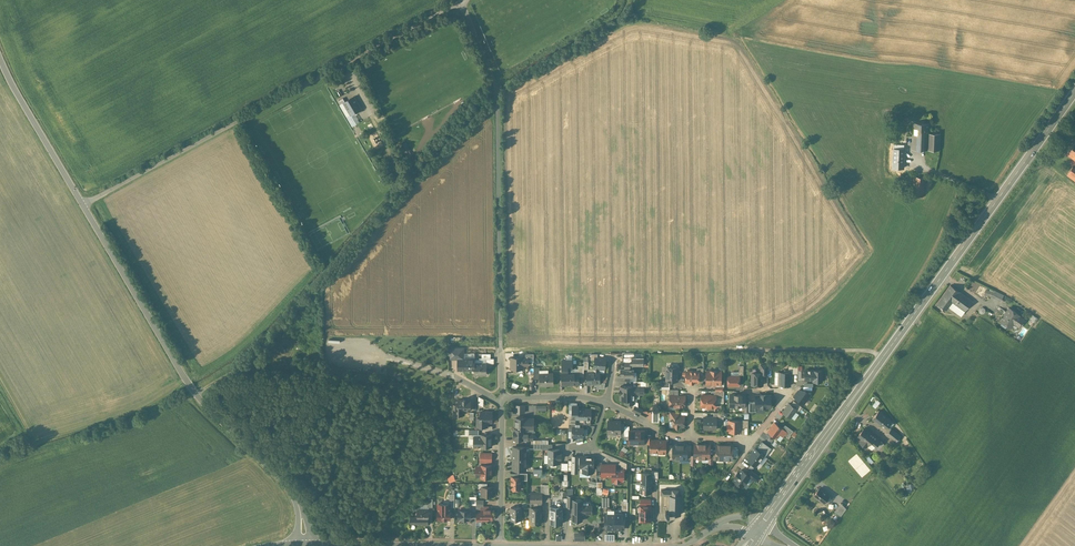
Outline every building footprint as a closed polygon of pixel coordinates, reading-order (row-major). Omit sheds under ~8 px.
[(354,96),(344,102),(351,114),(361,108),(354,96)] [(929,123),(913,123),(913,132),(928,133),(929,123)] [(928,133),(913,132),(912,149),(939,150),(940,133),(928,133)] [(406,142),(400,145),(405,153),(411,150),(406,142)] [(1067,154),(1074,160),(1074,142),(1067,154)] [(904,145),(895,144),(894,167),(903,167),(904,145)] [(926,179),(914,176),(911,195),(922,197),(926,179)] [(960,291),(950,285),(946,292),(945,291),(937,303),(946,309),(952,301),(960,291)] [(1003,301),(1006,295),(989,286),(986,293),(1003,301)] [(978,304),(960,291),(952,301),(955,303),(954,305),(960,309),(961,307),(965,310),(970,304),(975,308),(978,304)] [(1019,314),(1009,307),(1006,312),(1007,313),(1001,320),(1011,327),(1015,321),(1020,324),(1024,319),(1019,315),(1019,314)] [(522,357),(511,357),(511,358),(512,358),(512,361),(513,362),(512,363),(512,364),(511,364),(511,369),(516,369),(517,367),(522,367),(522,365),(528,365),(528,358),(524,358),(522,358),(522,357)] [(597,358),(595,358),(595,359),(594,368),(599,368),(605,369),(606,358),(599,357),(599,358),(597,358)] [(634,357),(624,357),(623,357),(623,361),(624,361),(624,368),(620,368),(620,376),(624,376),(631,377),(634,377),(634,372),(634,369),(633,369),(633,365),(644,365),(644,357),(634,357)] [(475,358),(464,358),(464,359),(462,359),(458,359),(458,369),(475,369),(475,363),(475,358)] [(578,373),(568,374),(568,367),(572,367),(572,360),(562,360),(562,372),(562,382),(565,382),(565,384),(579,384),(578,373)] [(475,363),(475,369),(475,374),(486,374),(486,363),(475,363)] [(798,365),(788,365),(788,372),(790,372),(790,373),(798,373),(798,371),(798,365)] [(678,367),(667,367),(666,380),(660,380),(660,382),(670,382),(670,380),(678,380),(678,367)] [(599,368),(594,368),(588,369),(588,372),(587,372),(588,383),(600,383),(599,371),(598,371),(599,368)] [(717,371),(711,370),(711,371),(707,371),(706,383),(706,384),(707,384),(716,384),(721,384),(721,372),(717,372),(717,370),(717,371)] [(822,370),(805,370),(805,380),(813,380),(813,382),(822,382),(822,370)] [(697,371),(693,371),(692,372),(686,372),(686,382),(690,382),(690,383),(694,383),(694,382),(698,382),(699,375),(699,371),(697,371)] [(788,372),(779,372),(779,377),(780,377),(780,384),(784,384),(784,385),(790,385),(790,373),(790,372),(788,372)] [(553,373),(540,374),(540,385),(554,384),(553,373)] [(761,373),(753,373),(753,377),(752,378),(752,384),(763,384),(763,374),(763,373),(761,373)] [(739,376),(728,375),(728,385),(739,385),(739,376)] [(633,386),(620,386),(620,389),(620,394),(620,400),(621,400),(625,400),(625,404),(634,404),(634,401),(634,399),(634,394),(637,394),(640,394),(640,387),(640,386),(633,386)] [(794,397),(804,405),(811,395),(801,388),(794,397)] [(711,394),(707,394),(707,395),(702,395),(702,396),(700,397),(700,399),(701,400),(702,400),(702,406),(715,407),(716,397),(716,395),(714,395),(711,395),(711,394)] [(745,394),(730,394),(730,405),(744,406),(745,406),(745,403),(745,394)] [(765,394),(761,394),(761,395),(756,395),(756,401),(756,407),(771,407),(771,395),(765,395),(765,394)] [(678,396),(670,395),(670,396),(670,406),(676,406),(676,407),(681,407),(681,406),(685,406),(685,396),(678,396)] [(466,399),(463,399),(462,400),(458,400),(458,405),(458,414),(464,414),(464,410),(470,410),(470,400),(466,400),(466,399)] [(802,407),(794,401),(791,404),(797,409),(799,411),(802,407)] [(791,404),(789,403),(783,412),(791,417),(797,409),(791,404)] [(591,409),(578,408),(578,406),(573,406),(572,414),(572,418),(575,418),(576,418),(585,418),(585,423),(591,423),(591,409)] [(879,410),(872,418),(881,425),(883,423),(888,417),(879,410)] [(492,411),(481,411),(481,418),(481,421),(487,421),(492,421),(492,411)] [(680,415),(673,415),(673,417),(673,422),(674,422),(674,426),(676,426),(677,428),(679,426),(684,426),(684,421),(684,415),(680,415)] [(481,418),(477,417),(477,426),(485,426),(487,426),(487,421),(481,421),(481,418)] [(713,417),(704,417),(704,428),(716,428),(716,419),(716,417),(713,417)] [(892,421),(888,417),(883,423),(888,426),(892,421)] [(531,418),(516,418),(516,428),(524,429),(531,429),(531,418)] [(740,420),(729,420),(729,424),(728,425),(728,427),(729,429),(729,431),(740,431),(740,427),(740,420)] [(621,422),(613,421),(608,421),(607,433),(620,433),(621,433),(621,429),(621,421),(621,422)] [(786,432),(782,429),(774,423),(768,431),(776,438),(779,434),(783,436),(784,434),(786,432)] [(793,431),(785,425),(782,429),(786,432),(784,434),(788,437),(793,431)] [(874,436),(864,428),(864,427),(857,436),(858,436),(862,439),(860,441),(866,446),(869,441),(875,446),(880,440),(874,436)] [(524,429),(516,428),(514,428),(514,439),(532,439),(532,433),(524,433),(524,429)] [(576,428),(572,428),(572,431),(572,437),(583,437),(583,428),(576,428)] [(900,435),(891,429),(887,434),(896,441),(900,435)] [(644,431),(629,430),(629,432),(629,435),(629,445),(634,445),(634,443),(644,443),(644,438),(644,431)] [(492,434),(481,434),(481,437),(481,446),(491,446),(492,434)] [(880,440),(875,446),(879,449),(883,443),(880,440)] [(762,442),(756,450),(764,455),(765,456),(771,448),(762,442)] [(731,445),(724,445),(724,458),(724,459),(732,459),(733,459),(733,453),(733,447),(733,445),(731,445)] [(624,457),(629,449),(625,446),(620,454),(624,457)] [(526,447),(513,447),(513,458),(526,458),(526,447)] [(552,449),(548,449),(548,450),(548,463),(559,463),(559,449),(552,449)] [(747,459),(756,466),(764,455),(756,450),(755,449),(747,459)] [(492,454),(481,453),(480,458),(482,458),(482,462),(491,462),(492,454)] [(572,468),(572,470),(572,472),(578,472),(578,468),(580,468),(580,472),(592,473),(593,467),(594,457),(580,457),(578,457),(572,456),(572,460),(572,468)] [(526,458),(513,458),(513,470),(526,470),(526,458)] [(627,463),(620,460),(619,464),(621,465),(621,469),(624,469),(624,470),(627,470),(627,463)] [(602,464),(602,471),(602,476),(607,476),(607,475),(612,475),(615,475),(615,476),(615,469),(615,464),(602,464)] [(491,465),(481,465),(481,466),(477,466),(477,476),(481,476),(481,477),(490,478),(491,477),(492,478),(492,473),(491,473),(491,465)] [(621,469),(615,469),(615,476),(615,475),(612,475),(612,481),(615,481),(619,482),(619,481),(622,481),(622,476),(624,476),(624,470),(624,469),(621,469)] [(742,487),(750,477),(750,476),(748,475),(741,469),(739,473),(738,472),(735,476),(736,477),(734,480),(742,487)] [(751,470),(748,475),(750,476),(750,477),(755,481),(759,476),(751,470)] [(640,483),(652,483),(652,479),(652,473),(640,473),(640,483)] [(518,477),(511,477),(511,489),(521,489),(521,479),(521,477),(518,477)] [(652,493),(652,483),(640,483),(640,493),(652,493)] [(543,484),(530,484),(530,502),(531,502),(531,507),(538,507),(538,502),(542,503),(542,494),(543,484)] [(493,487),(482,487),(482,496),(492,496),(493,487)] [(679,489),(672,488),(672,490),(666,490),(666,495),(667,495),(667,510),(666,510),(666,514),(670,514),(681,514),(681,495),(679,495),(679,489)] [(829,495),(819,488),(814,495),(824,503),(824,502),(829,495)] [(573,500),(572,507),(572,520),(582,520),(582,513),(592,513),(592,505),(582,505),(582,500),(573,500)] [(846,508),(841,503),(834,512),(840,516),(846,508)] [(449,504),(438,504),(438,510),(438,513),(437,513),(437,516),(438,516),(438,519),(439,519),(450,519),(450,510),(449,510),(449,506),(449,504)] [(651,505),(640,505),(640,521),(651,521),(651,505)] [(492,509),(486,509),(486,506),(483,506),(482,506),(482,507),(482,509),(481,509),(481,510),(481,513),(481,519),(482,519),(492,519),(492,509)] [(550,506),(550,523),(562,523),(563,507),(563,506),(555,506),(550,506)] [(521,507),(511,507),(511,519),(521,519),(521,507)] [(531,507),(530,507),(530,522),(534,522),(535,523),(541,523),(541,512),(540,512),(540,507),(538,507),(531,507)] [(429,509),(417,509),(417,516),(417,519),(428,519),(429,519),(429,509)] [(471,510),(458,510),(458,519),(471,519),(471,510)] [(615,513),(606,512),(605,528),(615,528),(615,513)] [(624,513),(615,513),(615,528),(624,529),(624,513)] [(428,519),(417,519),(417,516),(411,516),(411,524),(416,524),(428,524),(428,519)]
